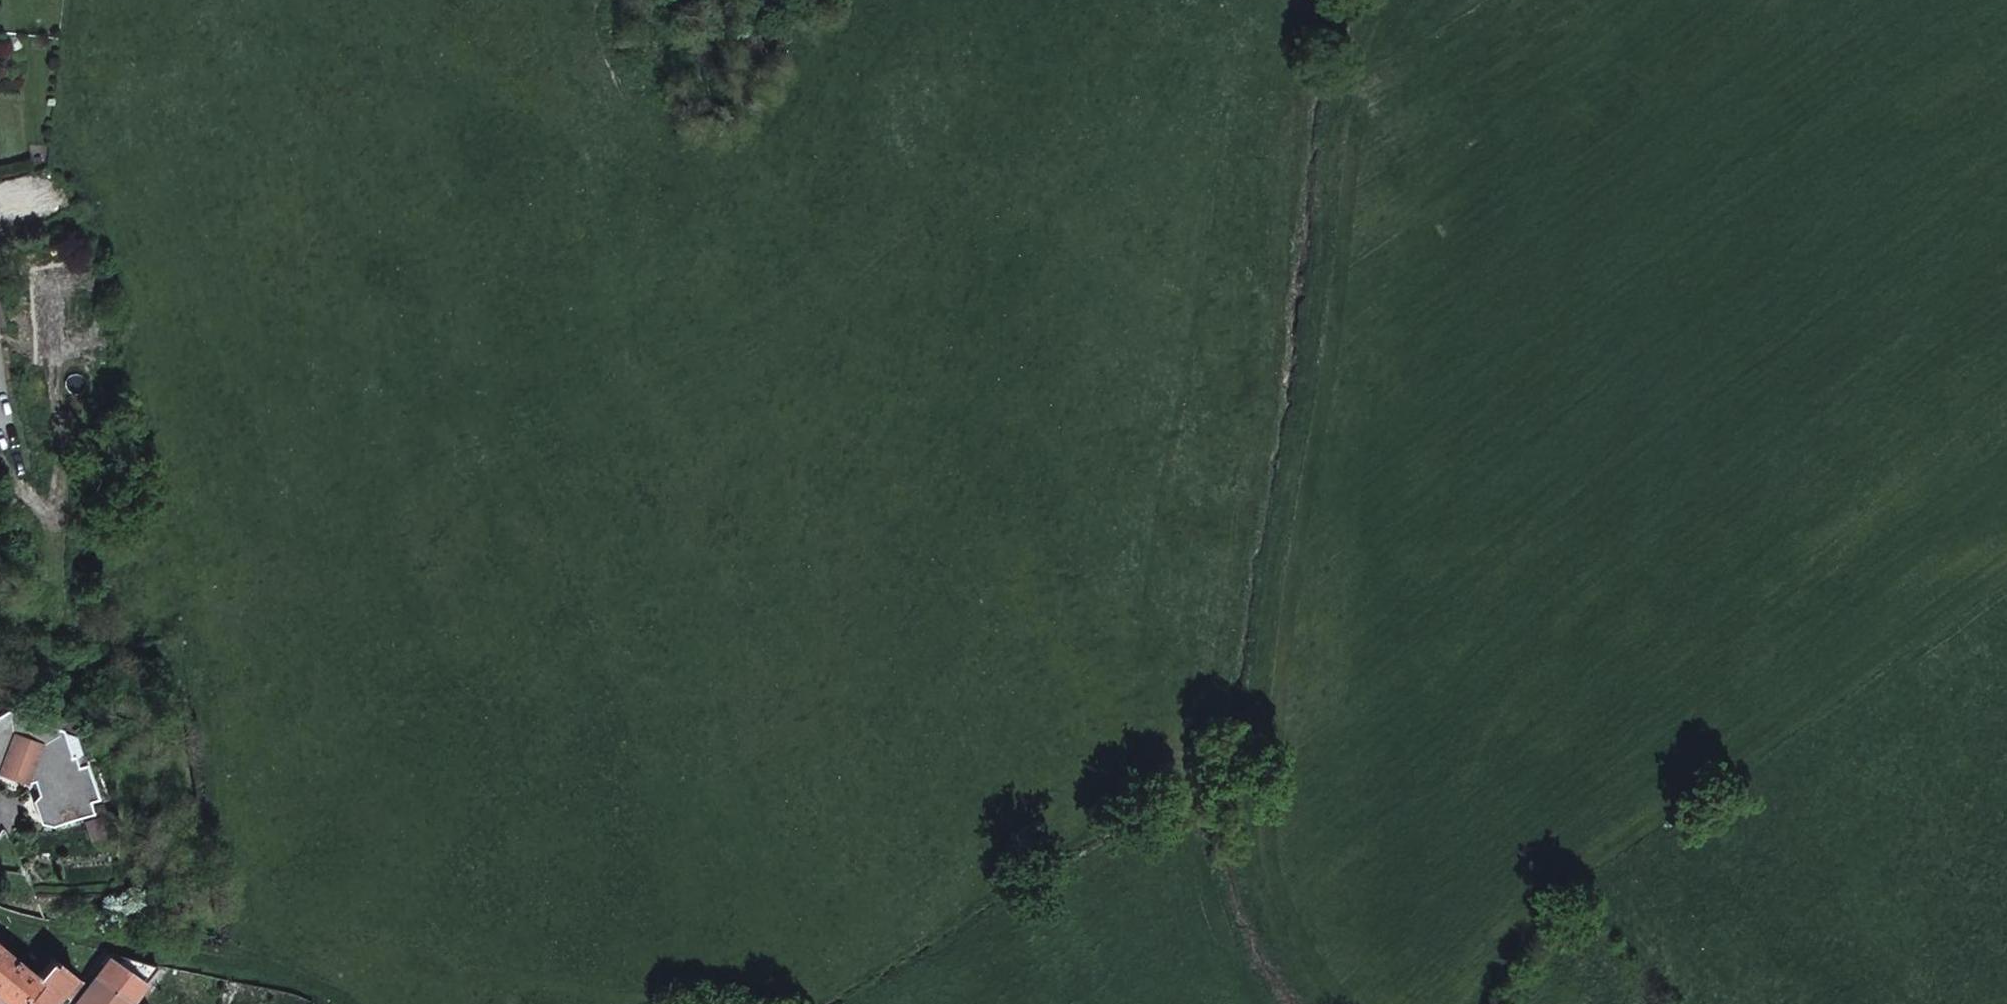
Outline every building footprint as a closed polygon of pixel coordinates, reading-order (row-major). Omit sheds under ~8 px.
[(34,773),(41,792),(35,799),(42,819),(87,806),(83,794),(92,791),(81,761),(73,762),(70,752),(65,753),(57,725),(5,710),(0,713),(0,769),(34,773)] [(14,1003),(41,1003),(54,988),(61,994),(79,973),(44,948),(27,968),(0,947),(0,993),(14,1003)] [(109,949),(85,978),(75,991),(65,1003),(64,1003),(122,1003),(150,965),(109,949)]
